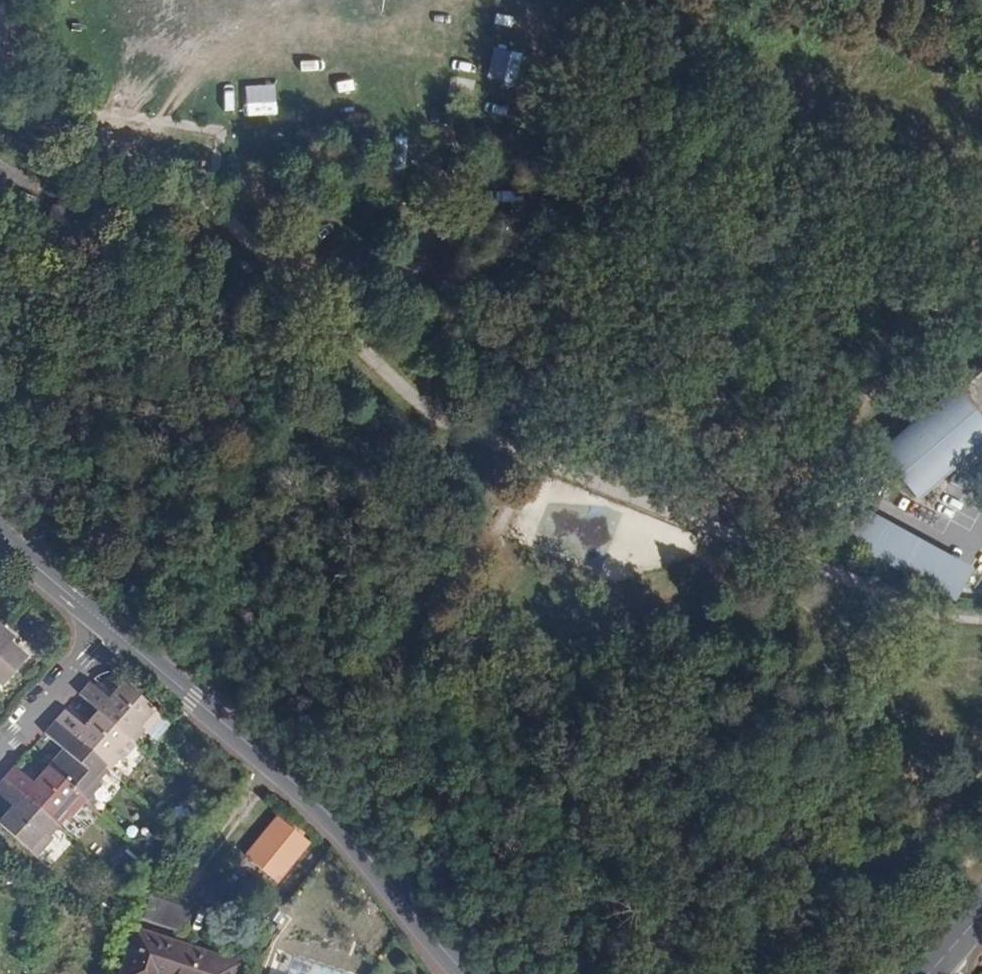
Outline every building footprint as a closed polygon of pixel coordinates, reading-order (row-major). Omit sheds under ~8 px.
[(11,90),(14,71),(10,70),(5,69),(1,89),(11,90)] [(917,498),(957,464),(953,459),(961,452),(955,445),(961,440),(967,447),(981,434),(981,371),(932,415),(925,414),(879,453),(917,498)] [(967,447),(961,440),(955,445),(961,452),(967,447)] [(854,516),(841,539),(955,602),(966,581),(973,570),(859,508),(854,516)] [(2,627),(0,629),(0,686),(26,657),(9,642),(13,637),(2,627)] [(107,699),(89,683),(86,687),(80,694),(97,711),(133,742),(143,730),(145,733),(161,717),(122,682),(107,699)] [(136,744),(133,742),(97,711),(83,727),(65,711),(59,717),(55,722),(108,769),(118,758),(121,761),(136,744)] [(98,780),(108,769),(55,722),(51,726),(45,733),(62,749),(47,765),(86,800),(101,783),(98,780)] [(4,778),(57,826),(67,815),(70,818),(86,800),(47,765),(32,783),(14,767),(9,773),(4,778)] [(12,806),(0,819),(0,825),(35,857),(51,840),(47,837),(57,826),(4,778),(0,783),(0,795),(12,806)] [(297,853),(268,828),(234,868),(262,893),(297,853)] [(192,887),(156,876),(148,902),(183,914),(192,887)] [(137,914),(120,965),(145,973),(159,973),(164,960),(208,973),(232,973),(240,948),(137,914)]
